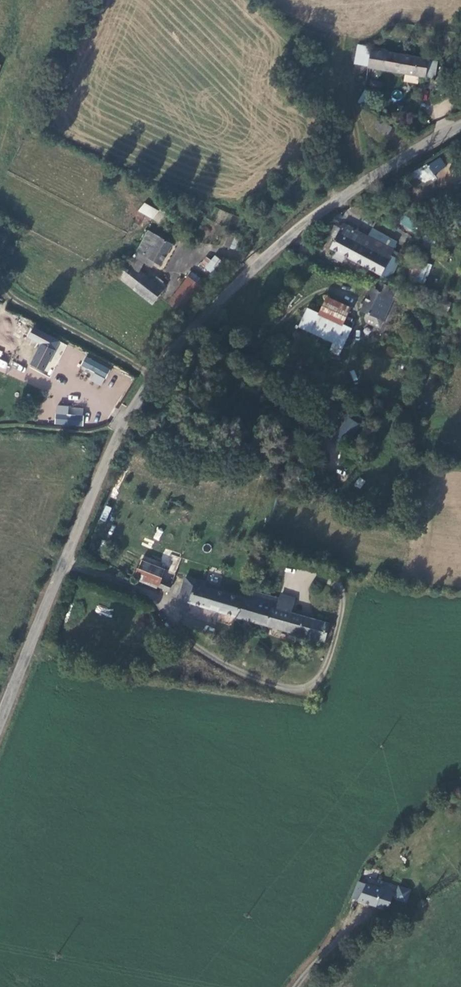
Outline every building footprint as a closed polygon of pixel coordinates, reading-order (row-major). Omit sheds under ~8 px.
[(362,58),(375,61),(378,42),(365,40),(362,58)] [(432,71),(432,69),(434,55),(393,47),(393,45),(378,42),(375,61),(432,71)] [(380,75),(379,83),(387,84),(389,77),(380,75)] [(402,100),(381,87),(373,102),(386,109),(394,113),(402,100)] [(397,123),(383,115),(379,121),(394,130),(397,123)] [(440,156),(417,173),(424,183),(447,167),(440,156)] [(152,220),(158,210),(144,201),(138,211),(152,220)] [(345,246),(371,261),(384,238),(349,219),(336,241),(345,246)] [(179,240),(154,227),(143,248),(153,254),(152,257),(161,263),(164,257),(169,259),(179,240)] [(238,241),(241,236),(243,230),(236,227),(231,239),(238,241)] [(386,270),(399,247),(384,238),(371,261),(386,270)] [(224,269),(232,257),(221,251),(218,256),(214,254),(210,260),(224,269)] [(422,277),(429,257),(416,253),(409,273),(422,277)] [(156,273),(135,261),(126,276),(143,286),(162,298),(173,284),(156,273)] [(196,274),(177,299),(191,309),(210,283),(211,283),(216,277),(198,266),(194,273),(196,274)] [(383,323),(401,285),(384,277),(379,284),(377,283),(375,282),(369,296),(366,295),(364,299),(367,301),(365,305),(370,307),(368,311),(369,316),(383,323)] [(333,293),(325,309),(347,320),(350,314),(351,312),(355,304),(333,293)] [(311,302),(302,320),(348,342),(359,318),(356,317),(358,315),(351,312),(350,314),(347,320),(325,309),(311,302)] [(33,327),(28,336),(42,343),(52,348),(57,339),(33,327)] [(52,348),(42,343),(31,365),(41,370),(52,348)] [(101,386),(110,367),(85,356),(80,366),(92,372),(88,380),(101,386)] [(5,372),(8,362),(0,359),(0,371),(5,372)] [(21,380),(26,368),(13,362),(7,375),(21,380)] [(55,406),(55,425),(83,426),(83,406),(55,406)] [(342,413),(331,429),(342,435),(352,419),(342,413)] [(360,488),(365,481),(359,477),(354,485),(360,488)] [(154,538),(159,540),(162,530),(157,528),(154,538)] [(158,580),(164,566),(140,557),(135,570),(158,580)] [(180,593),(238,610),(247,582),(225,576),(222,586),(205,582),(206,577),(196,574),(194,580),(185,577),(180,593)] [(171,580),(164,576),(162,583),(168,586),(171,580)] [(238,610),(309,631),(324,636),(330,618),(292,607),(295,596),(293,595),(251,583),(247,582),(238,610)] [(97,606),(95,612),(108,615),(110,609),(97,606)] [(229,645),(227,650),(240,654),(241,649),(229,645)] [(385,897),(389,887),(357,876),(355,883),(352,892),(376,901),(379,895),(385,897)] [(394,900),(407,903),(411,888),(397,885),(394,900)]
